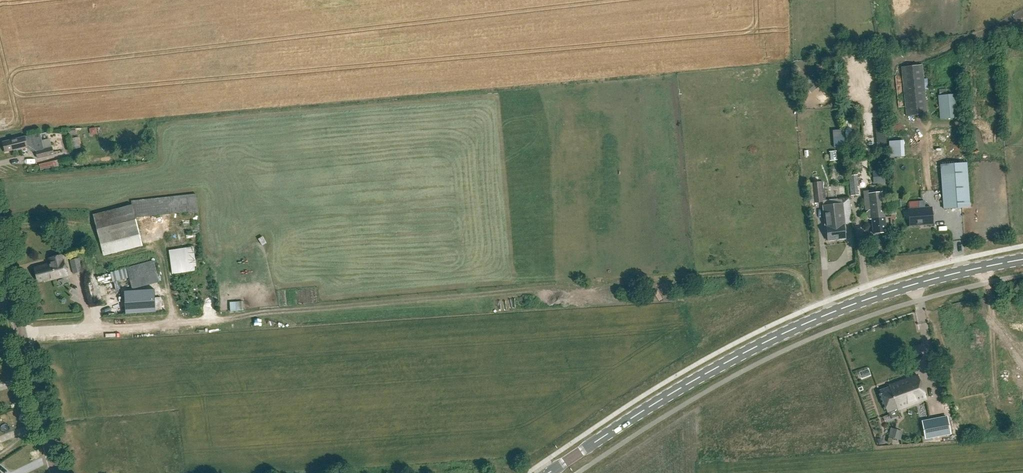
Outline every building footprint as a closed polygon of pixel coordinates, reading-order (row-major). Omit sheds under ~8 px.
[(831,64),(816,65),(817,78),(831,78),(831,64)] [(902,68),(907,116),(928,114),(923,65),(902,68)] [(962,117),(960,94),(939,96),(941,119),(962,117)] [(890,128),(878,129),(879,147),(891,146),(890,128)] [(835,129),(836,147),(848,146),(847,129),(835,129)] [(44,149),(40,133),(25,137),(3,142),(6,152),(15,150),(16,151),(22,150),(21,148),(27,146),(27,148),(33,152),(36,151),(38,159),(54,155),(52,147),(44,149)] [(949,145),(949,133),(935,133),(935,145),(949,145)] [(964,163),(941,164),(941,177),(942,179),(944,208),(960,207),(968,206),(964,163)] [(807,184),(810,203),(822,202),(819,175),(813,176),(814,182),(812,182),(813,183),(807,184)] [(871,219),(873,234),(877,233),(878,235),(879,234),(880,233),(886,232),(881,192),(868,194),(870,210),(868,210),(866,212),(867,218),(869,220),(871,219)] [(198,212),(196,194),(131,201),(132,204),(94,214),(101,243),(139,234),(135,217),(188,212),(189,214),(198,212)] [(925,208),(925,201),(919,202),(919,208),(909,209),(910,225),(932,223),(931,207),(925,208)] [(823,206),(825,226),(826,235),(827,235),(828,241),(845,239),(844,232),(845,232),(844,224),(842,204),(823,206)] [(173,274),(197,270),(193,247),(169,251),(173,274)] [(63,261),(61,256),(49,259),(51,264),(35,268),(38,281),(45,279),(45,281),(67,275),(64,261),(63,261)] [(73,274),(88,270),(85,256),(70,260),(73,274)] [(130,281),(157,273),(154,261),(127,268),(130,281)] [(124,291),(125,314),(156,312),(156,311),(155,289),(124,291)] [(897,409),(926,399),(917,375),(889,386),(889,387),(879,390),(887,412),(897,408),(897,409)] [(947,417),(922,421),(925,439),(950,434),(947,417)] [(892,436),(903,438),(904,429),(893,427),(892,436)]
